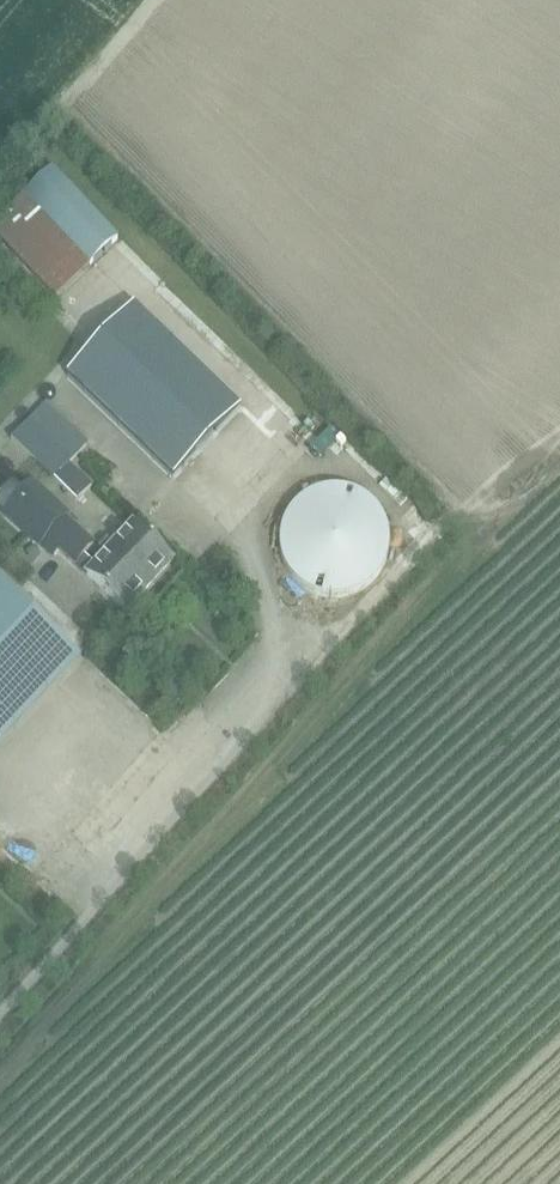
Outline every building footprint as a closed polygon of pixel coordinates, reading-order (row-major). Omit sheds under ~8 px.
[(0,213),(0,251),(59,307),(126,236),(48,162),(0,213)] [(134,308),(73,371),(178,472),(179,473),(247,402),(141,301),(134,308)] [(68,463),(72,459),(86,444),(46,406),(14,440),(77,500),(91,485),(68,463)] [(36,489),(10,517),(41,546),(47,539),(60,550),(77,566),(77,565),(85,556),(94,546),(74,528),(78,524),(71,518),(68,522),(65,520),(67,518),(36,489)] [(299,588),(311,596),(326,601),(343,601),(358,596),(371,586),(381,574),(387,559),(388,543),(384,527),(376,513),(365,502),(351,496),(336,493),(321,494),(306,500),(295,509),(286,521),(281,535),(280,550),(282,564),(289,577),(299,588)] [(88,575),(126,611),(172,562),(133,526),(114,547),(107,542),(101,549),(107,554),(96,566),(88,575)] [(67,647),(0,585),(0,719),(67,647)]
